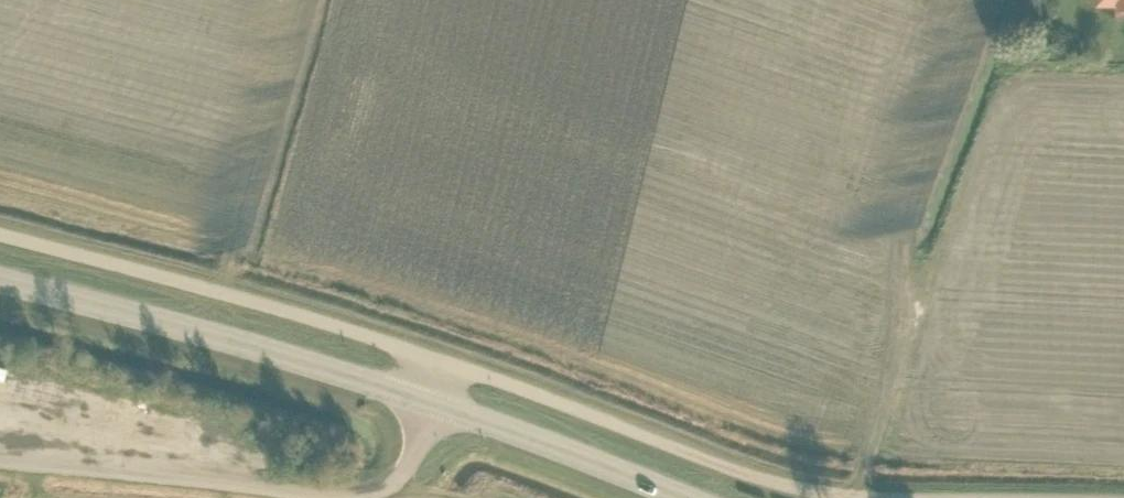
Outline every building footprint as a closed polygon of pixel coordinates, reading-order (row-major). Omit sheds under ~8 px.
[(1102,3),(1120,4),(1120,13),(1123,13),(1123,0),(1102,0),(1102,3)]
